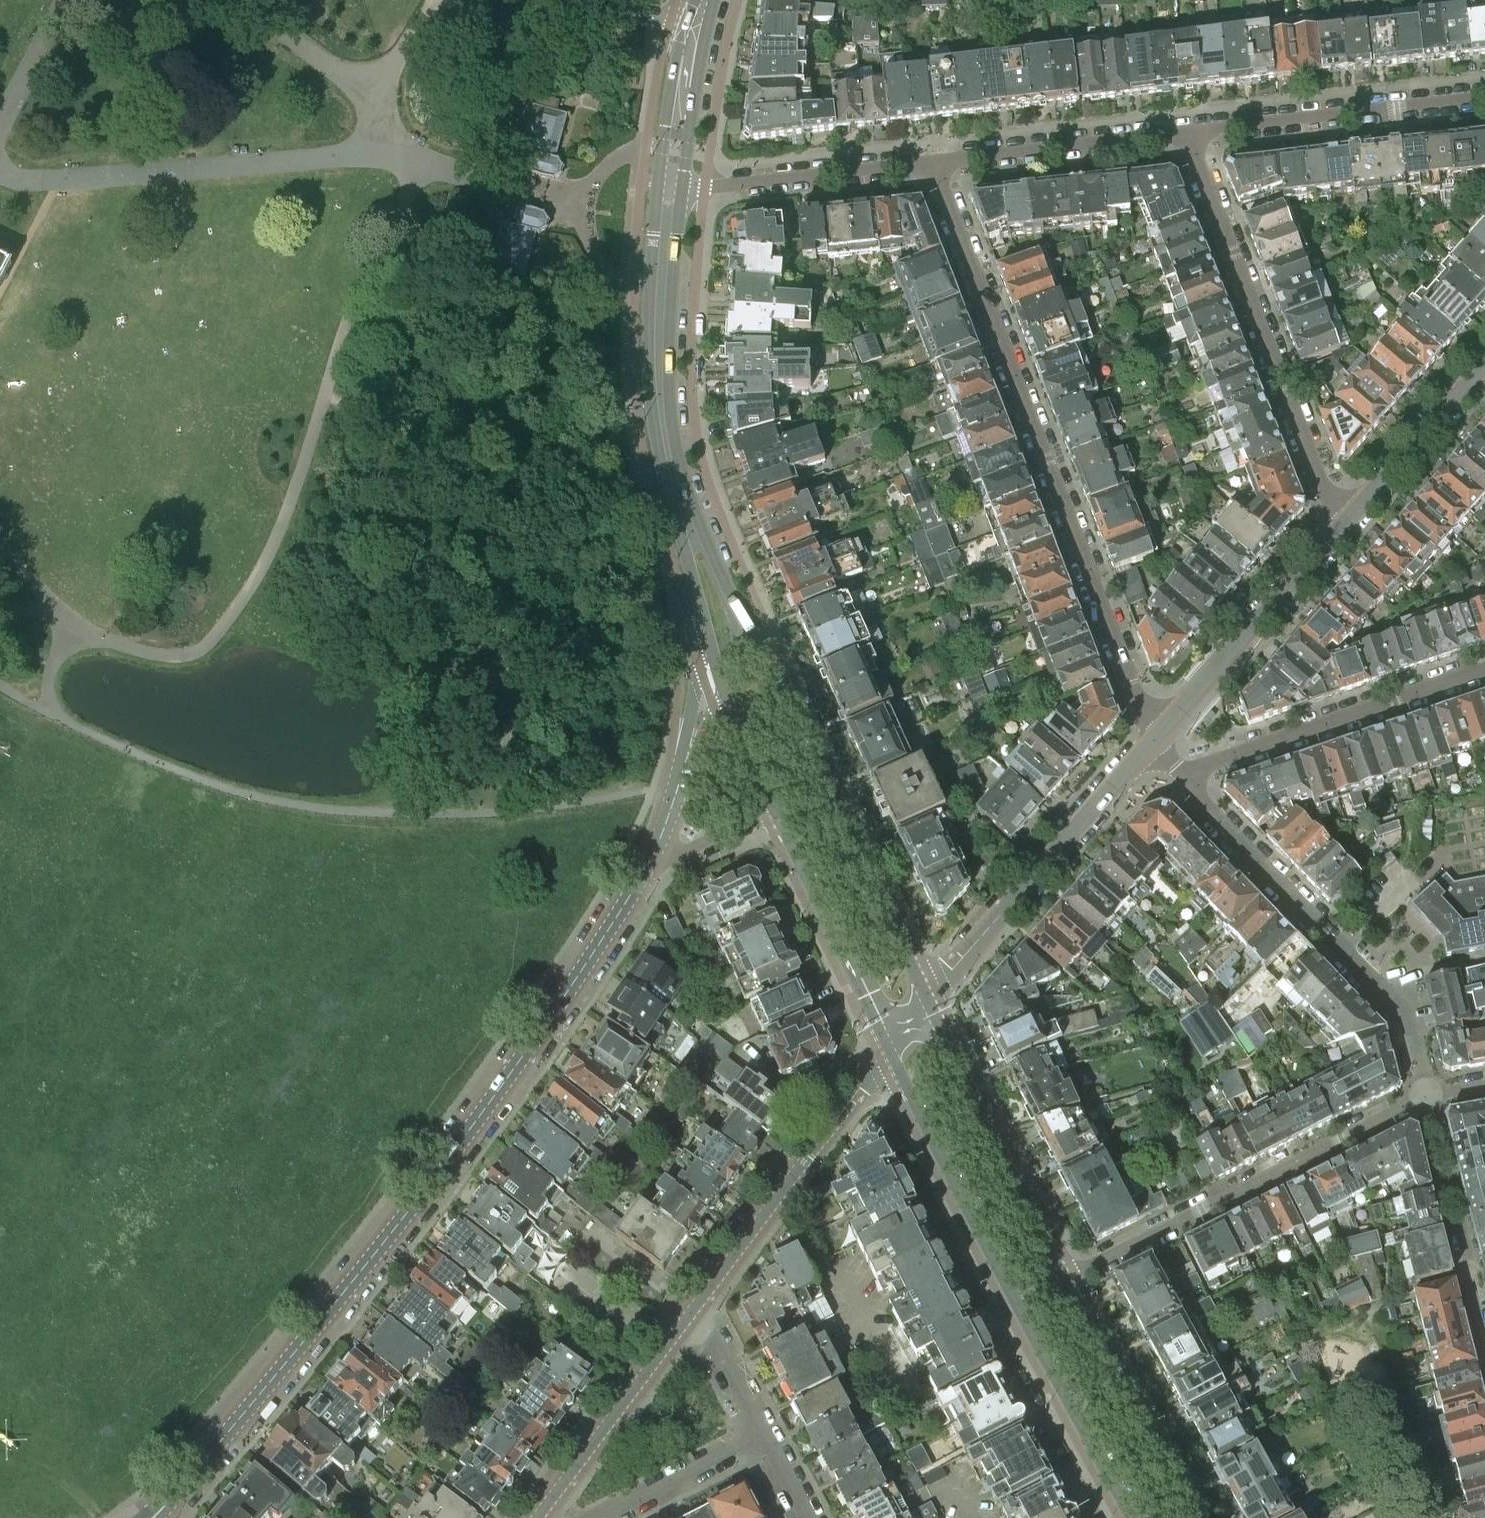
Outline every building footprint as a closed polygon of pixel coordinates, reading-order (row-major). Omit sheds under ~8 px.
[(762,21),(810,20),(810,21),(814,21),(834,22),(835,9),(823,8),(824,0),(765,0),(762,21)] [(898,8),(913,8),(913,0),(898,0),(898,8)] [(920,9),(944,8),(944,0),(919,0),(920,9)] [(1041,0),(1031,2),(1032,12),(1043,10),(1041,0)] [(1466,8),(1472,56),(1484,54),(1484,9),(1475,10),(1475,7),(1466,8)] [(1450,58),(1472,56),(1466,8),(1444,10),(1450,58)] [(1424,61),(1450,58),(1444,10),(1418,13),(1418,16),(1419,16),(1424,61)] [(1365,15),(1342,18),(1348,70),(1372,68),(1367,25),(1365,15)] [(1418,16),(1392,18),(1398,64),(1424,61),(1419,16),(1418,16)] [(1323,73),(1316,21),(1316,17),(1291,20),(1298,76),(1323,73)] [(1316,21),(1323,73),(1348,70),(1342,18),(1316,21)] [(1374,67),(1398,64),(1392,18),(1369,21),(1374,67)] [(877,19),(852,20),(853,45),(880,45),(877,19)] [(758,46),(808,45),(839,45),(839,32),(809,33),(810,21),(810,20),(762,21),(759,46),(758,46)] [(1269,29),(1270,33),(1275,79),(1298,76),(1291,20),(1268,23),(1269,26),(1269,29)] [(1275,79),(1270,33),(1269,29),(1269,26),(1246,29),(1251,82),(1275,79)] [(1228,84),(1251,82),(1246,29),(1222,32),(1228,84)] [(1205,87),(1228,84),(1222,32),(1199,35),(1205,87)] [(1180,90),(1205,87),(1199,35),(1174,38),(1180,90)] [(1050,50),(1047,50),(1053,105),(1080,102),(1074,47),(1072,36),(1052,38),(1053,44),(1049,44),(1050,50)] [(1106,99),(1100,49),(1098,36),(1076,39),(1083,101),(1106,99)] [(1157,93),(1180,90),(1174,38),(1151,41),(1157,93)] [(1132,96),(1157,93),(1151,41),(1126,44),(1132,96)] [(1106,99),(1132,96),(1126,44),(1125,44),(1125,46),(1100,49),(1106,99)] [(758,46),(755,66),(808,64),(807,60),(808,45),(758,46)] [(932,50),(930,60),(930,64),(930,68),(931,68),(936,119),(957,116),(951,62),(953,61),(953,57),(947,48),(932,50)] [(1047,50),(1022,53),(1029,108),(1053,105),(1047,50)] [(1022,53),(997,56),(1003,111),(1029,108),(1022,53)] [(904,55),(881,58),(883,73),(883,76),(884,84),(889,124),(912,121),(906,70),(904,55)] [(997,56),(973,59),(979,114),(984,113),(1003,111),(997,56)] [(953,61),(951,62),(957,116),(979,114),(973,59),(953,61)] [(755,66),(752,87),(805,84),(804,70),(808,70),(808,64),(755,66)] [(930,68),(906,70),(912,121),(936,119),(931,68),(930,68)] [(843,75),(830,76),(831,84),(833,101),(834,108),(835,108),(838,130),(866,127),(861,87),(845,89),(843,75)] [(751,97),(748,114),(797,110),(797,97),(812,97),(811,83),(805,84),(752,87),(751,97)] [(823,85),(824,98),(828,102),(833,101),(831,84),(823,85)] [(884,84),(861,87),(866,127),(889,124),(884,84)] [(567,116),(558,113),(536,107),(534,107),(522,152),(533,155),(531,160),(530,166),(529,166),(530,169),(531,168),(533,174),(533,175),(535,176),(535,175),(544,178),(547,178),(553,180),(554,180),(554,179),(560,176),(561,177),(562,175),(561,175),(563,169),(564,169),(563,166),(563,167),(559,161),(560,161),(558,159),(557,160),(555,159),(567,116)] [(813,109),(800,110),(803,134),(838,130),(835,108),(834,108),(813,109)] [(745,134),(744,135),(751,142),(753,140),(802,134),(803,134),(800,110),(797,110),(748,114),(748,116),(747,115),(745,134)] [(1474,136),(1479,176),(1484,175),(1484,134),(1474,136)] [(1454,179),(1479,176),(1474,136),(1449,139),(1454,179)] [(1453,179),(1454,179),(1449,139),(1424,142),(1431,194),(1440,193),(1439,178),(1453,177),(1453,179)] [(1421,195),(1431,194),(1424,142),(1402,144),(1406,182),(1419,181),(1421,195)] [(1405,182),(1406,182),(1402,144),(1374,148),(1379,187),(1379,186),(1393,185),(1395,202),(1407,200),(1405,182)] [(1374,148),(1348,151),(1353,194),(1354,194),(1355,206),(1367,205),(1367,203),(1365,188),(1379,187),(1374,148)] [(1345,195),(1353,194),(1348,151),(1325,153),(1330,192),(1344,191),(1345,195)] [(1316,194),(1330,192),(1325,153),(1301,156),(1306,195),(1306,200),(1316,199),(1316,194)] [(1301,156),(1278,159),(1282,188),(1283,188),(1284,203),(1293,202),(1293,197),(1306,195),(1301,156)] [(1239,204),(1282,188),(1278,159),(1231,164),(1230,163),(1226,171),(1226,172),(1239,204)] [(1170,172),(1127,177),(1129,200),(1136,199),(1140,210),(1183,192),(1177,176),(1170,171),(1170,172)] [(1131,213),(1129,200),(1127,177),(1103,180),(1108,221),(1107,221),(1108,228),(1117,227),(1116,214),(1131,213)] [(1103,180),(1077,183),(1084,230),(1093,229),(1092,223),(1107,221),(1108,221),(1103,180)] [(1073,231),(1084,230),(1077,183),(1052,186),(1058,227),(1073,225),(1073,231)] [(1043,229),(1058,227),(1052,186),(1029,188),(1034,236),(1044,234),(1043,229)] [(1024,237),(1034,236),(1029,188),(1004,191),(1010,233),(1023,231),(1024,237)] [(1010,238),(1010,233),(1004,191),(974,195),(971,199),(988,242),(991,251),(1004,247),(1002,241),(1010,238)] [(1192,216),(1183,192),(1140,210),(1149,232),(1146,233),(1147,235),(1192,216)] [(917,253),(920,259),(940,252),(921,201),(901,203),(906,247),(914,244),(915,247),(906,251),(907,255),(912,253),(913,255),(917,253)] [(905,248),(906,247),(901,203),(876,206),(881,252),(905,250),(905,248)] [(1254,244),(1294,230),(1293,229),(1303,225),(1296,207),(1284,204),(1244,219),(1254,244)] [(1482,206),(1475,211),(1484,219),(1484,205),(1482,206)] [(881,253),(881,252),(876,206),(849,209),(855,257),(881,253)] [(491,270),(524,278),(536,233),(538,233),(538,235),(540,234),(540,233),(545,230),(546,231),(548,229),(547,228),(548,223),(549,223),(549,220),(548,221),(544,215),(545,215),(544,213),(544,214),(538,212),(526,209),(526,208),(524,209),(524,210),(518,213),(518,212),(516,214),(517,215),(516,220),(515,220),(515,223),(516,223),(519,227),(503,223),(491,270)] [(828,260),(855,257),(849,209),(822,213),(828,256),(828,260)] [(816,257),(828,256),(822,213),(798,215),(804,261),(817,259),(816,257)] [(1424,227),(1433,226),(1432,215),(1423,216),(1424,227)] [(1192,216),(1147,235),(1150,242),(1159,238),(1164,250),(1200,237),(1192,216)] [(786,253),(784,235),(782,217),(738,222),(738,225),(735,228),(736,234),(739,237),(739,239),(734,240),(735,249),(774,254),(786,253)] [(1469,243),(1484,256),(1484,219),(1469,236),(1473,239),(1469,243)] [(1446,224),(1441,226),(1440,225),(1431,229),(1434,236),(1443,232),(1445,235),(1450,231),(1446,224)] [(1294,230),(1254,244),(1264,269),(1303,254),(1299,244),(1307,241),(1301,227),(1294,230)] [(1207,255),(1200,237),(1164,250),(1154,253),(1157,262),(1167,258),(1172,270),(1207,255)] [(802,251),(801,240),(793,241),(794,252),(802,251)] [(1083,242),(1070,246),(1073,255),(1086,251),(1083,242)] [(1469,243),(1467,246),(1463,242),(1449,259),(1484,290),(1484,256),(1469,243)] [(1405,254),(1394,244),(1389,250),(1398,258),(1399,256),(1401,258),(1405,254)] [(773,266),(774,254),(735,249),(735,250),(734,250),(734,251),(729,254),(728,261),(732,264),(731,278),(783,283),(784,267),(773,266)] [(1045,250),(998,267),(1006,290),(1063,268),(1060,260),(1050,264),(1045,250)] [(940,252),(920,259),(894,269),(904,296),(950,278),(940,252)] [(1264,269),(1273,293),(1312,278),(1303,254),(1264,269)] [(1215,276),(1207,255),(1172,270),(1162,274),(1165,283),(1175,279),(1180,290),(1215,276)] [(12,263),(0,257),(0,287),(12,263)] [(1484,304),(1484,290),(1449,259),(1441,268),(1449,276),(1441,286),(1475,316),(1484,304)] [(1104,264),(1106,271),(1116,268),(1114,260),(1104,264)] [(872,277),(881,276),(879,262),(870,263),(872,277)] [(1014,310),(1061,292),(1069,289),(1064,277),(1066,277),(1063,268),(1006,290),(1014,310)] [(1215,276),(1180,290),(1170,294),(1178,315),(1224,297),(1215,276)] [(782,297),(783,283),(731,278),(730,293),(733,297),(732,310),(812,314),(813,298),(782,297)] [(832,289),(839,288),(836,278),(830,280),(832,289)] [(959,301),(950,278),(904,296),(912,319),(959,301)] [(1117,302),(1108,278),(1099,281),(1108,305),(1117,302)] [(1321,302),(1312,278),(1273,293),(1282,317),(1321,302)] [(1124,289),(1120,279),(1111,282),(1115,293),(1124,289)] [(1346,293),(1358,288),(1354,280),(1343,285),(1346,293)] [(1457,336),(1475,316),(1441,286),(1431,297),(1422,289),(1414,298),(1418,301),(1418,302),(1457,336)] [(1069,289),(1061,292),(1014,310),(1024,337),(1084,314),(1080,304),(1074,288),(1069,290),(1069,289)] [(847,306),(841,289),(832,293),(837,310),(847,306)] [(1120,305),(1130,302),(1126,291),(1116,295),(1120,305)] [(1233,322),(1224,297),(1178,315),(1172,317),(1176,328),(1181,326),(1186,341),(1197,337),(1196,336),(1233,322)] [(959,301),(912,319),(922,342),(968,325),(959,301)] [(1282,317),(1292,342),(1331,327),(1321,302),(1282,317)] [(1442,353),(1457,336),(1418,302),(1410,311),(1404,305),(1396,314),(1404,322),(1442,353)] [(812,330),(812,314),(732,310),(731,325),(728,327),(727,337),(730,340),(730,341),(772,341),(778,341),(779,328),(812,330)] [(1080,344),(1081,346),(1087,344),(1086,343),(1093,341),(1088,326),(1084,314),(1024,337),(1034,362),(1080,344)] [(1364,322),(1354,315),(1344,330),(1355,336),(1364,322)] [(847,323),(855,341),(863,338),(856,320),(847,323)] [(1249,364),(1233,322),(1196,336),(1197,337),(1186,341),(1190,350),(1200,346),(1204,356),(1186,362),(1195,384),(1249,364)] [(1425,372),(1442,353),(1404,322),(1388,340),(1425,372)] [(977,348),(968,325),(922,342),(931,366),(977,348)] [(1340,350),(1331,327),(1292,342),(1301,365),(1330,354),(1340,350)] [(842,330),(833,330),(834,346),(848,346),(842,330)] [(873,334),(863,338),(855,341),(853,342),(862,366),(883,358),(873,334)] [(1406,393),(1425,372),(1388,340),(1370,360),(1369,360),(1406,393)] [(1044,387),(1090,370),(1081,346),(1080,344),(1034,362),(1044,387)] [(778,357),(778,346),(730,345),(730,347),(727,350),(727,359),(730,362),(730,363),(731,363),(731,373),(811,372),(811,356),(778,357)] [(1175,345),(1156,352),(1140,358),(1147,377),(1182,363),(1175,345)] [(986,373),(977,348),(931,366),(938,386),(944,384),(946,388),(986,373)] [(1340,350),(1330,354),(1337,362),(1346,355),(1343,349),(1340,350)] [(1390,411),(1406,393),(1369,360),(1352,379),(1390,411)] [(1218,390),(1222,401),(1258,388),(1249,364),(1195,384),(1197,390),(1204,387),(1207,394),(1218,390)] [(1303,369),(1303,370),(1312,390),(1325,385),(1314,364),(1303,369)] [(1096,367),(1090,370),(1044,387),(1053,410),(1093,394),(1093,395),(1098,393),(1092,378),(1099,375),(1096,367)] [(731,401),(731,403),(779,400),(779,388),(812,388),(811,372),(731,373),(731,386),(731,387),(727,390),(728,399),(731,401)] [(951,403),(954,410),(995,395),(986,373),(946,388),(947,392),(942,394),(946,405),(951,403)] [(1334,399),(1342,405),(1373,432),(1390,411),(1352,379),(1334,399)] [(1267,411),(1258,388),(1222,401),(1224,404),(1214,409),(1217,417),(1227,413),(1232,425),(1267,411)] [(884,394),(873,398),(877,410),(888,406),(884,394)] [(1061,432),(1113,412),(1109,402),(1094,407),(1091,397),(1093,396),(1093,395),(1093,394),(1053,410),(1061,432)] [(1005,420),(995,395),(954,410),(955,411),(935,419),(943,439),(956,434),(957,438),(1005,420)] [(780,414),(779,400),(731,403),(731,405),(728,407),(729,417),(732,421),(733,422),(735,440),(776,428),(776,427),(790,423),(789,413),(780,414)] [(1346,462),(1373,432),(1342,405),(1320,413),(1338,461),(1346,462)] [(1229,448),(1275,431),(1267,411),(1232,425),(1221,429),(1229,448)] [(1117,424),(1113,412),(1061,432),(1070,456),(1101,444),(1107,441),(1103,429),(1117,424)] [(872,431),(884,428),(881,420),(870,423),(872,431)] [(957,438),(966,461),(1014,443),(1005,420),(957,438)] [(1156,427),(1160,437),(1172,433),(1168,422),(1156,427)] [(864,448),(878,444),(888,441),(884,428),(872,431),(860,435),(864,448)] [(1481,429),(1465,447),(1484,465),(1484,433),(1481,429)] [(745,471),(821,447),(816,431),(785,441),(781,430),(776,432),(735,443),(736,445),(733,449),(736,457),(741,459),(741,460),(742,460),(745,471)] [(1229,448),(1233,458),(1237,469),(1247,465),(1249,469),(1284,455),(1275,431),(1229,448)] [(889,440),(893,451),(897,460),(898,461),(909,456),(900,433),(888,437),(889,440)] [(1023,468),(1014,443),(966,461),(967,461),(965,462),(974,486),(1023,468)] [(1070,456),(1079,479),(1131,460),(1127,449),(1112,455),(1108,443),(1101,445),(1101,444),(1070,456)] [(1188,452),(1184,444),(1174,448),(1179,459),(1186,457),(1188,452)] [(1160,450),(1164,462),(1176,457),(1171,446),(1160,450)] [(826,461),(821,447),(745,471),(749,482),(748,482),(749,484),(746,487),(749,496),(754,498),(754,499),(799,483),(796,471),(826,461)] [(1448,467),(1484,499),(1484,498),(1484,465),(1465,447),(1448,467)] [(897,462),(897,460),(893,451),(883,454),(887,466),(897,462)] [(1293,479),(1284,455),(1249,469),(1258,493),(1293,479)] [(908,457),(907,457),(898,461),(902,473),(913,469),(908,457)] [(1136,472),(1131,460),(1079,479),(1088,504),(1129,488),(1128,487),(1125,488),(1121,477),(1136,472)] [(1197,476),(1194,464),(1183,467),(1187,479),(1197,476)] [(1468,518),(1479,528),(1484,521),(1484,514),(1477,507),(1484,499),(1448,467),(1431,486),(1468,518)] [(1033,493),(1023,468),(974,486),(975,487),(985,511),(1033,493)] [(1175,483),(1184,480),(1181,472),(1172,475),(1175,483)] [(903,476),(893,480),(897,492),(900,490),(902,497),(905,498),(911,496),(907,487),(903,476)] [(1261,500),(1260,501),(1288,526),(1301,511),(1303,511),(1304,504),(1303,504),(1293,479),(1258,493),(1261,500)] [(907,487),(911,496),(915,509),(930,503),(929,503),(921,481),(907,487)] [(752,504),(764,532),(845,501),(844,499),(839,486),(832,488),(813,495),(809,483),(798,488),(792,489),(752,504)] [(1452,535),(1468,518),(1431,486),(1416,503),(1452,535)] [(1097,526),(1137,510),(1129,488),(1088,504),(1097,526)] [(1190,490),(1179,494),(1185,509),(1195,505),(1190,490)] [(994,537),(1042,518),(1033,493),(985,511),(994,537)] [(850,514),(845,501),(764,532),(774,558),(819,539),(815,528),(850,514)] [(1274,543),(1288,526),(1260,501),(1245,517),(1274,543)] [(925,534),(941,528),(931,502),(929,503),(930,503),(915,509),(924,531),(924,530),(925,534)] [(1436,554),(1452,535),(1416,503),(1399,522),(1436,554)] [(1234,508),(1216,529),(1255,564),(1274,543),(1245,517),(1234,508)] [(1142,509),(1137,510),(1097,526),(1105,548),(1145,533),(1146,532),(1144,528),(1149,526),(1142,509)] [(1051,542),(1042,518),(994,537),(998,548),(992,551),(993,555),(986,558),(988,565),(1005,558),(1006,559),(1051,542)] [(1428,563),(1436,554),(1399,522),(1384,539),(1424,575),(1432,566),(1428,563)] [(1163,525),(1160,526),(1149,531),(1152,537),(1165,531),(1163,525)] [(941,528),(925,534),(936,559),(936,560),(948,555),(948,554),(952,552),(943,528),(941,528)] [(1239,582),(1255,564),(1216,529),(1217,531),(1202,548),(1239,582)] [(924,530),(924,531),(909,537),(920,565),(936,559),(925,534),(924,530)] [(1145,533),(1105,548),(1114,571),(1154,556),(1145,533)] [(1414,586),(1424,575),(1384,539),(1353,574),(1382,600),(1384,601),(1399,584),(1405,589),(1411,582),(1414,586)] [(862,556),(862,557),(868,554),(862,540),(826,554),(821,543),(816,545),(776,561),(787,588),(862,556)] [(1060,565),(1051,542),(1006,559),(1015,582),(1060,565)] [(1222,601),(1239,582),(1202,548),(1201,548),(1183,568),(1222,601)] [(948,555),(936,560),(944,582),(956,577),(948,555)] [(867,568),(862,557),(862,556),(787,588),(798,613),(838,597),(837,596),(843,594),(838,583),(864,573),(862,570),(867,568)] [(935,560),(920,566),(929,590),(944,584),(935,560)] [(1023,607),(1069,589),(1060,565),(1015,582),(1024,606),(1023,607)] [(1114,572),(1121,589),(1141,581),(1136,568),(1131,570),(1129,566),(1114,572)] [(896,574),(894,568),(883,572),(886,578),(896,574)] [(1206,620),(1222,601),(1183,568),(1167,586),(1206,620)] [(1461,586),(1469,583),(1465,571),(1457,574),(1461,586)] [(1353,574),(1338,592),(1366,617),(1382,600),(1353,574)] [(958,588),(954,578),(944,582),(948,592),(958,588)] [(1121,589),(1127,604),(1146,595),(1141,581),(1121,589)] [(1186,642),(1206,620),(1167,586),(1148,608),(1155,614),(1186,642)] [(1078,613),(1069,589),(1023,607),(1031,630),(1032,631),(1078,613)] [(1484,644),(1484,589),(1473,593),(1476,604),(1470,606),(1483,644),(1484,644)] [(811,642),(859,622),(854,610),(867,605),(861,591),(800,617),(811,642)] [(1358,626),(1366,617),(1338,592),(1321,610),(1354,638),(1362,629),(1358,626)] [(1461,652),(1483,644),(1470,606),(1448,614),(1461,652)] [(1353,639),(1354,638),(1321,610),(1300,634),(1324,655),(1332,645),(1338,650),(1350,637),(1353,639)] [(952,612),(940,617),(951,643),(963,638),(952,612)] [(1032,631),(1031,630),(1028,631),(1038,657),(1042,655),(1042,654),(1088,636),(1078,613),(1032,631)] [(1160,672),(1186,642),(1155,614),(1138,633),(1153,670),(1160,672)] [(1439,660),(1461,652),(1448,614),(1426,621),(1439,660)] [(1416,667),(1439,660),(1426,621),(1403,629),(1403,631),(1416,667)] [(864,633),(859,622),(811,642),(822,667),(883,641),(877,627),(864,633)] [(897,637),(907,633),(905,626),(895,630),(897,637)] [(976,652),(986,648),(978,626),(971,628),(972,632),(965,635),(968,643),(972,641),(976,652)] [(1393,634),(1381,639),(1393,675),(1416,667),(1403,631),(1398,633),(1397,627),(1391,629),(1393,634)] [(1327,698),(1344,692),(1333,663),(1328,659),(1324,655),(1300,634),(1285,651),(1321,683),(1327,698)] [(1097,661),(1088,636),(1042,654),(1042,655),(1051,678),(1097,661)] [(1371,683),(1393,675),(1381,639),(1369,643),(1368,638),(1360,641),(1361,641),(1356,643),(1358,648),(1359,648),(1371,683)] [(986,648),(976,652),(974,653),(983,675),(994,671),(986,648)] [(1358,648),(1328,659),(1333,663),(1344,692),(1371,683),(1359,648),(1358,648)] [(835,698),(872,681),(866,667),(877,662),(872,650),(824,672),(835,698)] [(1310,704),(1327,698),(1321,683),(1285,651),(1270,668),(1288,684),(1310,704)] [(1097,661),(1051,678),(1050,678),(1059,700),(1064,698),(1064,699),(1106,683),(1097,661)] [(976,667),(975,668),(965,672),(976,700),(987,694),(976,667)] [(1277,715),(1310,704),(1288,684),(1270,668),(1255,686),(1272,701),(1277,715)] [(1005,671),(984,678),(991,699),(1012,691),(1005,671)] [(878,693),(872,681),(835,698),(847,724),(883,706),(895,701),(889,688),(878,693)] [(1248,725),(1277,715),(1272,701),(1255,686),(1241,701),(1248,725)] [(1072,709),(1069,712),(1069,713),(1099,740),(1119,718),(1107,687),(1077,698),(1082,711),(1079,715),(1072,709)] [(972,701),(983,731),(984,731),(998,725),(989,699),(987,695),(987,694),(976,700),(972,701)] [(1471,746),(1484,742),(1484,716),(1479,697),(1457,704),(1471,746)] [(1450,754),(1471,746),(1457,704),(1435,711),(1450,754)] [(902,733),(890,707),(848,727),(860,752),(902,733)] [(1081,760),(1099,740),(1069,713),(1069,712),(1064,708),(1055,717),(1053,715),(1043,726),(1081,760)] [(1448,754),(1450,754),(1435,711),(1411,720),(1427,767),(1435,764),(1438,771),(1444,769),(1448,779),(1456,776),(1448,754)] [(1405,775),(1427,767),(1411,720),(1388,728),(1404,773),(1405,775)] [(1079,763),(1037,725),(1018,746),(1020,748),(1061,783),(1079,763)] [(1382,781),(1404,773),(1388,728),(1366,735),(1382,781)] [(913,759),(902,733),(860,752),(871,778),(913,759)] [(1359,788),(1382,781),(1366,735),(1343,743),(1359,788)] [(1354,808),(1365,805),(1359,788),(1343,743),(1322,750),(1337,796),(1349,792),(1354,808)] [(1044,802),(1061,783),(1020,748),(1005,765),(1009,769),(1009,770),(1044,802)] [(1325,800),(1337,796),(1322,750),(1298,758),(1311,796),(1313,804),(1314,804),(1319,820),(1331,816),(1325,800)] [(922,758),(874,781),(898,831),(946,808),(922,758)] [(1288,804),(1311,796),(1298,758),(1276,766),(1288,804)] [(1272,809),(1288,804),(1276,766),(1252,774),(1259,798),(1264,796),(1269,810),(1272,809)] [(978,809),(981,812),(1011,838),(1041,804),(999,767),(991,775),(1001,783),(978,809)] [(1274,815),(1272,809),(1269,810),(1264,796),(1259,798),(1252,774),(1227,782),(1224,794),(1258,829),(1274,815)] [(953,787),(961,803),(975,797),(982,791),(975,777),(953,787)] [(1147,852),(1149,851),(1158,842),(1168,853),(1191,828),(1170,807),(1160,804),(1144,810),(1125,832),(1147,852)] [(1430,822),(1432,808),(1422,807),(1420,821),(1430,822)] [(1313,827),(1296,810),(1266,837),(1284,856),(1313,827)] [(910,860),(949,843),(956,839),(950,825),(947,826),(942,814),(898,835),(903,846),(910,860)] [(1373,829),(1374,834),(1376,838),(1401,830),(1398,821),(1373,829)] [(1429,842),(1430,822),(1420,821),(1419,841),(1429,842)] [(1301,873),(1331,843),(1334,840),(1332,837),(1328,840),(1314,825),(1313,827),(1284,856),(1301,873)] [(1209,847),(1191,828),(1168,853),(1166,855),(1167,856),(1164,858),(1182,878),(1184,875),(1183,874),(1209,847)] [(996,847),(999,845),(1003,841),(990,830),(984,837),(996,847)] [(1143,881),(1146,884),(1162,865),(1158,862),(1159,861),(1149,851),(1147,852),(1125,832),(1111,848),(1145,879),(1143,881)] [(955,857),(949,843),(910,860),(918,876),(917,876),(922,886),(961,868),(966,866),(960,854),(955,857)] [(1343,856),(1331,843),(1301,873),(1317,889),(1347,859),(1346,859),(1349,856),(1346,853),(1343,856)] [(1182,878),(1193,890),(1223,861),(1209,847),(1183,874),(1184,875),(1182,878)] [(1130,900),(1146,884),(1143,881),(1145,879),(1111,848),(1093,868),(1130,900)] [(1390,852),(1375,864),(1381,873),(1397,861),(1390,852)] [(1331,904),(1364,872),(1361,869),(1358,872),(1347,859),(1317,889),(1331,904)] [(1241,881),(1223,861),(1193,890),(1191,892),(1194,896),(1190,900),(1202,912),(1209,905),(1212,908),(1241,881)] [(961,868),(922,886),(923,887),(936,915),(944,916),(945,915),(970,887),(961,868)] [(1130,901),(1130,900),(1093,868),(1077,887),(1115,921),(1121,927),(1137,907),(1130,901)] [(749,873),(696,898),(703,915),(704,917),(704,916),(705,918),(704,918),(712,934),(713,933),(713,932),(766,908),(758,891),(761,882),(757,875),(749,873)] [(1415,903),(1411,906),(1444,942),(1446,957),(1484,950),(1484,877),(1454,883),(1446,874),(1435,885),(1415,903)] [(1212,908),(1218,914),(1230,926),(1259,899),(1241,881),(1212,908)] [(1108,942),(1121,927),(1115,921),(1077,887),(1062,904),(1101,939),(1103,938),(1108,942)] [(1224,932),(1224,933),(1228,937),(1231,933),(1238,940),(1230,948),(1225,943),(1204,963),(1215,975),(1236,955),(1244,947),(1276,917),(1259,899),(1230,926),(1224,932)] [(1085,958),(1101,939),(1062,904),(1046,922),(1082,955),(1085,958)] [(732,969),(782,945),(775,929),(779,927),(773,916),(760,922),(757,916),(740,924),(743,931),(736,934),(733,930),(716,938),(723,953),(724,952),(732,969)] [(1276,917),(1244,947),(1264,967),(1295,937),(1276,917)] [(689,943),(677,918),(664,925),(675,949),(689,943)] [(1080,958),(1082,955),(1046,922),(1029,941),(1076,982),(1078,980),(1078,979),(1089,966),(1080,958)] [(1174,945),(1185,964),(1207,946),(1191,928),(1179,938),(1180,939),(1174,945)] [(1312,954),(1295,937),(1264,967),(1217,1012),(1235,1039),(1234,1039),(1236,1042),(1261,1019),(1253,1010),(1271,992),(1272,994),(1277,989),(1312,954)] [(625,985),(666,1012),(685,983),(678,967),(673,975),(667,971),(672,963),(664,946),(659,943),(653,944),(646,955),(625,985)] [(790,961),(782,945),(732,969),(740,985),(738,986),(745,1001),(763,992),(761,987),(768,984),(772,991),(788,983),(786,977),(799,971),(794,960),(790,961)] [(1008,964),(1018,981),(1021,983),(1024,982),(1029,992),(1035,989),(1043,986),(1043,985),(1062,976),(1054,969),(1026,945),(1008,964)] [(1154,956),(1145,948),(1132,963),(1141,970),(1154,956)] [(704,949),(697,953),(701,961),(708,957),(704,949)] [(697,953),(690,956),(694,964),(701,961),(697,953)] [(1300,1007),(1320,1028),(1352,996),(1312,954),(1277,989),(1284,996),(1281,999),(1291,1009),(1294,1006),(1297,1009),(1300,1007)] [(1231,969),(1240,959),(1236,955),(1215,975),(1213,976),(1226,990),(1239,977),(1231,969)] [(690,956),(683,959),(687,967),(694,964),(690,956)] [(975,1001),(982,1015),(1029,992),(1024,982),(1021,983),(1018,981),(1008,964),(975,1001)] [(1467,971),(1467,970),(1425,981),(1437,1031),(1461,1025),(1484,1019),(1484,967),(1467,971)] [(1182,994),(1160,973),(1155,969),(1145,980),(1167,999),(1169,998),(1182,994)] [(799,982),(751,1004),(763,1032),(785,1021),(813,1007),(809,998),(807,999),(807,998),(813,991),(808,983),(801,982),(800,983),(799,982)] [(1121,990),(1111,982),(1105,988),(1106,994),(1121,990)] [(1208,1000),(1200,989),(1197,984),(1187,992),(1200,1005),(1209,1002),(1210,1001),(1209,999),(1208,1000)] [(664,1029),(658,1025),(666,1012),(625,985),(609,1010),(624,1020),(620,1026),(641,1040),(641,1041),(646,1044),(647,1043),(656,1049),(665,1035),(664,1029)] [(1035,989),(1029,992),(982,1015),(993,1037),(1028,1020),(1022,1007),(1039,998),(1035,989)] [(726,994),(719,997),(722,1006),(729,1002),(726,994)] [(1337,1042),(1354,1038),(1385,1030),(1352,996),(1320,1028),(1337,1042)] [(715,1009),(722,1006),(719,997),(712,1000),(715,1009)] [(1055,1024),(1049,1012),(1042,997),(1039,998),(1022,1007),(1028,1020),(993,1037),(1007,1065),(1061,1039),(1062,1043),(1066,1041),(1072,1038),(1093,1033),(1131,1023),(1129,1016),(1110,1021),(1109,1019),(1097,1023),(1094,1011),(1066,1018),(1055,1024)] [(712,1000),(705,1004),(708,1012),(715,1009),(712,1000)] [(1209,1002),(1199,1008),(1211,1026),(1221,1020),(1209,1002)] [(1211,1026),(1199,1008),(1179,1021),(1201,1056),(1203,1058),(1207,1056),(1223,1045),(1211,1026)] [(1296,1025),(1284,1013),(1271,1025),(1278,1032),(1283,1028),(1288,1033),(1296,1025)] [(807,1017),(763,1038),(774,1060),(775,1060),(783,1077),(796,1071),(797,1073),(798,1072),(802,1080),(818,1072),(815,1064),(816,1063),(815,1060),(827,1054),(831,1055),(835,1046),(831,1045),(826,1035),(828,1034),(830,1029),(826,1020),(821,1019),(821,1018),(810,1023),(807,1017)] [(1140,1032),(1149,1029),(1146,1019),(1137,1022),(1140,1032)] [(1236,1042),(1248,1059),(1275,1034),(1261,1019),(1236,1042)] [(640,1070),(651,1052),(607,1023),(596,1040),(594,1040),(592,1043),(588,1042),(582,1051),(584,1056),(582,1058),(635,1093),(648,1074),(640,1070)] [(1484,1065),(1484,1046),(1481,1024),(1478,1024),(1479,1033),(1468,1035),(1467,1030),(1462,1031),(1468,1068),(1484,1065)] [(1308,1039),(1301,1031),(1296,1025),(1288,1033),(1293,1038),(1301,1046),(1308,1039)] [(1444,1067),(1450,1071),(1468,1068),(1462,1031),(1461,1025),(1437,1031),(1436,1031),(1444,1067)] [(700,1034),(707,1039),(712,1032),(705,1027),(700,1034)] [(1386,1030),(1385,1030),(1354,1038),(1337,1042),(1348,1063),(1364,1055),(1364,1056),(1389,1045),(1386,1030)] [(706,1050),(722,1063),(726,1058),(727,1058),(734,1048),(717,1036),(706,1050)] [(1317,1048),(1308,1039),(1301,1046),(1306,1051),(1317,1048)] [(1010,1068),(1021,1091),(1063,1071),(1067,1069),(1062,1058),(1063,1057),(1057,1045),(1010,1068)] [(1399,1083),(1389,1045),(1364,1056),(1366,1059),(1369,1058),(1387,1093),(1397,1088),(1398,1088),(1399,1083)] [(637,1095),(635,1093),(582,1058),(581,1059),(576,1060),(571,1068),(571,1074),(571,1075),(566,1082),(608,1115),(606,1118),(616,1126),(615,1127),(636,1144),(642,1137),(630,1128),(632,1125),(616,1114),(620,1108),(625,1112),(637,1095)] [(724,1102),(736,1111),(763,1131),(770,1136),(780,1122),(773,1116),(774,1115),(773,1115),(780,1105),(777,1103),(782,1097),(760,1081),(758,1083),(747,1075),(748,1074),(727,1058),(726,1058),(722,1063),(704,1086),(706,1087),(705,1089),(724,1102)] [(1351,1067),(1350,1068),(1367,1103),(1387,1093),(1369,1058),(1366,1059),(1356,1064),(1354,1061),(1350,1063),(1351,1067)] [(1349,1113),(1367,1103),(1350,1068),(1343,1071),(1331,1077),(1349,1113)] [(1256,1160),(1293,1141),(1274,1103),(1273,1101),(1256,1110),(1250,1096),(1248,1097),(1236,1069),(1214,1077),(1229,1106),(1256,1160)] [(1070,1085),(1063,1071),(1021,1091),(1036,1122),(1080,1109),(1070,1085)] [(1331,1122),(1349,1113),(1331,1077),(1318,1083),(1313,1073),(1309,1075),(1331,1122)] [(1313,1131),(1331,1122),(1309,1075),(1301,1079),(1305,1090),(1296,1095),(1313,1131)] [(1205,1078),(1196,1081),(1200,1091),(1206,1089),(1207,1085),(1205,1078)] [(696,1083),(673,1118),(682,1124),(705,1089),(696,1083)] [(590,1160),(589,1161),(600,1169),(608,1159),(596,1150),(603,1142),(604,1142),(615,1127),(616,1126),(606,1118),(564,1085),(563,1086),(557,1087),(552,1094),(551,1101),(552,1102),(541,1116),(583,1150),(580,1153),(590,1160)] [(1086,1095),(1088,1107),(1112,1101),(1109,1089),(1086,1095)] [(1293,1090),(1276,1099),(1296,1139),(1313,1131),(1296,1095),(1293,1090)] [(1196,1115),(1207,1109),(1201,1098),(1190,1104),(1196,1115)] [(1049,1147),(1088,1128),(1110,1117),(1104,1105),(1080,1113),(1038,1125),(1049,1147)] [(1237,1170),(1256,1160),(1229,1106),(1210,1115),(1237,1170)] [(1450,1112),(1447,1118),(1447,1119),(1452,1140),(1484,1133),(1484,1106),(1450,1112)] [(1237,1170),(1210,1115),(1207,1109),(1196,1115),(1195,1115),(1202,1129),(1193,1134),(1206,1159),(1216,1180),(1237,1170)] [(754,1142),(763,1131),(736,1111),(717,1137),(747,1160),(753,1158),(758,1151),(759,1145),(754,1142)] [(563,1188),(561,1191),(565,1194),(564,1194),(565,1195),(564,1196),(588,1215),(598,1202),(574,1183),(589,1161),(590,1160),(580,1153),(538,1119),(537,1120),(531,1121),(526,1128),(526,1135),(515,1150),(563,1188)] [(1402,1199),(1419,1195),(1418,1192),(1430,1186),(1417,1129),(1410,1126),(1386,1138),(1404,1175),(1403,1176),(1408,1186),(1398,1190),(1402,1199)] [(738,1172),(747,1160),(717,1137),(704,1127),(694,1140),(696,1141),(687,1154),(685,1152),(684,1153),(728,1186),(729,1185),(733,1185),(739,1177),(738,1172)] [(1088,1128),(1049,1147),(1060,1169),(1099,1149),(1088,1128)] [(1155,1137),(1150,1128),(1133,1136),(1138,1146),(1155,1137)] [(847,1170),(840,1174),(846,1185),(853,1181),(854,1183),(894,1162),(880,1135),(880,1134),(879,1134),(879,1133),(878,1133),(877,1132),(876,1132),(875,1132),(874,1132),(873,1132),(873,1133),(872,1133),(871,1133),(871,1134),(870,1134),(848,1164),(847,1170)] [(1452,1140),(1457,1159),(1484,1152),(1484,1133),(1452,1140)] [(1384,1186),(1403,1176),(1404,1175),(1386,1138),(1366,1148),(1384,1186)] [(1370,1193),(1384,1186),(1366,1148),(1346,1159),(1366,1199),(1372,1196),(1370,1193)] [(1079,1206),(1114,1188),(1129,1180),(1121,1164),(1111,1169),(1102,1151),(1061,1172),(1079,1206)] [(1457,1159),(1461,1178),(1484,1172),(1484,1152),(1457,1159)] [(565,1194),(561,1191),(555,1187),(512,1153),(511,1155),(507,1156),(501,1163),(502,1168),(501,1169),(489,1184),(537,1222),(534,1226),(549,1237),(553,1231),(556,1234),(559,1230),(556,1228),(557,1227),(542,1215),(549,1207),(554,1211),(564,1196),(565,1195),(564,1194),(565,1194)] [(719,1197),(728,1186),(684,1153),(674,1166),(678,1169),(669,1181),(709,1211),(715,1210),(720,1203),(719,1197)] [(1205,1186),(1216,1180),(1206,1159),(1194,1165),(1205,1186)] [(1366,1199),(1346,1159),(1330,1167),(1351,1207),(1366,1199)] [(906,1187),(894,1162),(854,1183),(853,1181),(846,1185),(832,1192),(832,1193),(838,1206),(848,1201),(854,1214),(906,1187)] [(1327,1169),(1308,1178),(1329,1219),(1347,1209),(1327,1169)] [(1461,1178),(1465,1197),(1484,1193),(1484,1172),(1461,1178)] [(1142,1174),(1129,1180),(1114,1188),(1132,1224),(1137,1221),(1167,1206),(1160,1193),(1153,1197),(1142,1174)] [(1333,1227),(1329,1219),(1308,1178),(1287,1189),(1312,1237),(1333,1227)] [(700,1223),(709,1211),(669,1181),(666,1179),(657,1192),(667,1198),(656,1213),(689,1238),(690,1236),(695,1236),(701,1229),(700,1223)] [(832,1192),(827,1183),(815,1190),(810,1195),(813,1202),(832,1193),(832,1192)] [(919,1213),(906,1187),(854,1214),(860,1225),(851,1230),(858,1244),(919,1213)] [(512,1257),(510,1260),(510,1261),(528,1276),(537,1265),(530,1259),(535,1253),(523,1244),(524,1242),(516,1236),(528,1220),(488,1188),(487,1189),(481,1190),(474,1199),(475,1205),(465,1219),(512,1257)] [(1132,1224),(1114,1188),(1079,1206),(1097,1241),(1132,1224)] [(1311,1244),(1284,1191),(1266,1200),(1286,1241),(1294,1236),(1301,1250),(1311,1244)] [(1392,1221),(1406,1220),(1437,1213),(1431,1191),(1419,1195),(1402,1199),(1401,1200),(1370,1208),(1374,1226),(1392,1221)] [(1465,1197),(1471,1218),(1484,1215),(1484,1193),(1465,1197)] [(1244,1211),(1267,1257),(1286,1248),(1263,1201),(1244,1211)] [(656,1213),(641,1202),(640,1203),(625,1223),(598,1202),(588,1215),(615,1236),(664,1272),(689,1238),(656,1213)] [(1250,1266),(1267,1257),(1244,1211),(1227,1220),(1250,1266)] [(871,1269),(931,1238),(919,1213),(858,1244),(871,1269)] [(1381,1249),(1404,1243),(1442,1234),(1437,1213),(1406,1220),(1408,1230),(1378,1237),(1381,1249)] [(1471,1218),(1476,1238),(1484,1236),(1484,1215),(1471,1218)] [(1251,1268),(1250,1266),(1227,1220),(1206,1230),(1225,1268),(1236,1262),(1241,1273),(1251,1268)] [(504,1287),(501,1291),(492,1284),(510,1261),(510,1260),(502,1253),(462,1222),(461,1223),(456,1224),(449,1232),(449,1239),(449,1240),(450,1241),(440,1253),(487,1291),(490,1293),(488,1295),(514,1315),(524,1303),(504,1287)] [(1214,1273),(1225,1268),(1206,1230),(1186,1241),(1211,1288),(1220,1283),(1214,1273)] [(1350,1261),(1371,1255),(1382,1252),(1381,1249),(1378,1237),(1377,1233),(1341,1243),(1350,1261)] [(1453,1272),(1442,1234),(1404,1243),(1414,1283),(1453,1272)] [(1476,1238),(1482,1258),(1484,1257),(1484,1236),(1476,1238)] [(944,1263),(931,1238),(871,1269),(877,1282),(886,1277),(892,1289),(892,1290),(944,1263)] [(797,1309),(799,1313),(808,1329),(833,1316),(818,1286),(797,1244),(783,1251),(782,1256),(781,1257),(782,1260),(774,1264),(776,1268),(798,1308),(797,1309)] [(1385,1265),(1382,1252),(1371,1255),(1374,1267),(1385,1265)] [(1383,1300),(1371,1255),(1350,1261),(1359,1278),(1371,1304),(1383,1300)] [(413,1285),(414,1286),(458,1322),(470,1307),(482,1293),(467,1282),(436,1257),(424,1271),(418,1272),(412,1279),(413,1285)] [(1169,1289),(1168,1288),(1152,1258),(1114,1277),(1132,1309),(1169,1289)] [(897,1320),(957,1288),(944,1263),(892,1290),(893,1290),(899,1302),(890,1307),(897,1320)] [(762,1348),(782,1338),(776,1326),(786,1321),(783,1316),(797,1309),(798,1308),(776,1268),(767,1273),(765,1279),(763,1280),(765,1283),(755,1288),(758,1294),(744,1302),(744,1303),(743,1309),(742,1310),(762,1348)] [(1399,1277),(1389,1279),(1391,1288),(1401,1285),(1399,1277)] [(1334,1291),(1338,1298),(1345,1312),(1371,1304),(1359,1278),(1334,1291)] [(1454,1281),(1414,1293),(1421,1318),(1461,1307),(1454,1281)] [(1187,1311),(1187,1310),(1174,1285),(1168,1288),(1169,1289),(1132,1309),(1145,1334),(1187,1311)] [(459,1323),(458,1322),(414,1286),(413,1287),(408,1287),(400,1296),(402,1302),(390,1316),(435,1353),(434,1355),(446,1364),(452,1356),(441,1347),(459,1323)] [(970,1314),(957,1288),(897,1320),(903,1333),(904,1333),(911,1346),(970,1314)] [(1159,1360),(1202,1335),(1206,1333),(1200,1322),(1217,1312),(1210,1297),(1187,1310),(1187,1311),(1145,1334),(1159,1360)] [(1334,1315),(1345,1312),(1338,1298),(1326,1303),(1331,1315),(1334,1315)] [(1260,1305),(1268,1319),(1277,1315),(1269,1300),(1260,1305)] [(1292,1323),(1281,1302),(1274,1306),(1285,1327),(1292,1323)] [(1466,1326),(1461,1307),(1421,1318),(1425,1337),(1466,1326)] [(924,1371),(983,1338),(970,1314),(911,1346),(924,1371)] [(464,1379),(446,1364),(434,1355),(433,1356),(388,1319),(375,1335),(370,1334),(362,1343),(364,1348),(363,1349),(378,1361),(405,1383),(409,1386),(428,1362),(458,1387),(464,1379)] [(1470,1345),(1466,1326),(1425,1337),(1430,1356),(1470,1345)] [(765,1351),(766,1353),(779,1377),(832,1349),(825,1336),(812,1343),(805,1330),(765,1351)] [(1159,1360),(1172,1385),(1215,1359),(1202,1335),(1159,1360)] [(996,1364),(983,1338),(924,1371),(937,1396),(996,1364)] [(508,1360),(518,1348),(507,1339),(497,1351),(508,1360)] [(537,1362),(577,1394),(593,1372),(562,1350),(552,1342),(537,1362)] [(1430,1356),(1435,1374),(1475,1364),(1470,1345),(1430,1356)] [(846,1375),(832,1349),(779,1377),(792,1403),(846,1375)] [(1403,1365),(1404,1364),(1414,1361),(1412,1353),(1402,1356),(1401,1357),(1403,1365)] [(1250,1375),(1250,1377),(1267,1368),(1277,1362),(1272,1354),(1249,1366),(1253,1374),(1250,1375)] [(405,1383),(378,1361),(372,1368),(357,1356),(345,1370),(343,1369),(338,1373),(333,1378),(331,1384),(332,1384),(331,1386),(334,1389),(376,1424),(381,1428),(396,1410),(388,1403),(405,1383)] [(1218,1358),(1215,1359),(1172,1385),(1185,1409),(1244,1377),(1237,1364),(1224,1370),(1218,1358)] [(522,1383),(562,1414),(577,1394),(537,1362),(522,1383)] [(1480,1384),(1475,1364),(1435,1374),(1435,1375),(1433,1375),(1436,1385),(1415,1390),(1418,1401),(1480,1384)] [(995,1369),(936,1400),(944,1413),(953,1409),(960,1421),(960,1422),(1008,1396),(999,1380),(1001,1379),(1002,1378),(1002,1377),(1003,1376),(1003,1374),(1003,1373),(1002,1372),(1002,1371),(1001,1371),(1000,1370),(999,1369),(998,1369),(996,1369),(995,1369)] [(1202,1438),(1248,1412),(1240,1397),(1252,1391),(1245,1380),(1187,1412),(1202,1438)] [(507,1403),(547,1434),(562,1414),(522,1383),(507,1403)] [(852,1409),(838,1384),(794,1407),(807,1433),(849,1411),(852,1409)] [(1444,1420),(1484,1409),(1484,1403),(1481,1386),(1426,1401),(1429,1413),(1442,1410),(1444,1420)] [(362,1441),(376,1424),(334,1389),(328,1390),(322,1397),(323,1403),(317,1410),(311,1410),(311,1416),(349,1448),(358,1438),(362,1441)] [(960,1422),(960,1421),(957,1423),(951,1427),(958,1439),(958,1440),(965,1453),(1023,1421),(1024,1420),(1025,1419),(1025,1418),(1026,1418),(1026,1416),(1025,1415),(1025,1414),(1024,1413),(1023,1412),(1022,1411),(1021,1411),(1019,1411),(1018,1411),(1017,1412),(1008,1396),(960,1422)] [(491,1423),(531,1455),(547,1434),(507,1403),(491,1423)] [(1255,1408),(1248,1412),(1202,1438),(1216,1464),(1254,1443),(1249,1434),(1264,1425),(1255,1408)] [(1444,1420),(1449,1438),(1484,1428),(1484,1409),(1444,1420)] [(849,1411),(807,1433),(820,1458),(861,1437),(874,1430),(888,1422),(883,1414),(869,1421),(868,1419),(856,1426),(849,1411)] [(355,1458),(344,1449),(306,1417),(298,1426),(293,1426),(286,1435),(286,1440),(324,1472),(333,1462),(344,1471),(350,1471),(356,1465),(355,1458)] [(476,1444),(516,1475),(531,1455),(491,1423),(476,1444)] [(1028,1424),(967,1456),(974,1469),(980,1465),(988,1479),(990,1478),(989,1478),(1039,1451),(1033,1439),(1034,1434),(1028,1424)] [(1456,1465),(1484,1457),(1484,1431),(1449,1440),(1456,1465)] [(1281,1442),(1278,1436),(1265,1443),(1268,1449),(1281,1442)] [(868,1449),(861,1437),(820,1458),(848,1510),(851,1509),(888,1489),(888,1488),(881,1475),(882,1474),(869,1449),(868,1449)] [(317,1482),(324,1472),(286,1440),(286,1441),(281,1441),(275,1448),(275,1453),(267,1463),(316,1504),(323,1504),(328,1497),(328,1491),(317,1482)] [(476,1444),(467,1456),(461,1464),(501,1495),(516,1475),(476,1444)] [(914,1449),(924,1470),(932,1466),(921,1445),(914,1449)] [(1237,1501),(1287,1474),(1276,1455),(1266,1461),(1257,1446),(1219,1467),(1237,1501)] [(368,1465),(375,1458),(363,1447),(357,1455),(368,1465)] [(924,1470),(914,1449),(906,1453),(917,1474),(924,1470)] [(989,1478),(990,1478),(996,1491),(990,1494),(997,1507),(1053,1477),(1047,1467),(1048,1467),(1048,1466),(1050,1460),(1047,1454),(1039,1451),(989,1478)] [(1456,1465),(1461,1485),(1484,1478),(1484,1457),(1456,1465)] [(445,1485),(455,1492),(486,1515),(501,1495),(461,1464),(445,1485)] [(273,1515),(276,1517),(282,1517),(296,1501),(257,1468),(236,1493),(238,1494),(230,1503),(229,1502),(215,1517),(271,1517),(273,1515)] [(1431,1470),(1421,1472),(1426,1490),(1435,1487),(1431,1470)] [(1287,1474),(1237,1501),(1246,1517),(1286,1517),(1294,1513),(1286,1498),(1297,1492),(1287,1474)] [(915,1494),(923,1489),(917,1476),(908,1480),(915,1494)] [(1068,1508),(1060,1492),(1064,1490),(1059,1479),(1054,1482),(1054,1481),(1002,1509),(1006,1517),(1048,1517),(1068,1508)] [(1467,1509),(1484,1506),(1484,1481),(1461,1487),(1467,1509)] [(435,1517),(479,1517),(437,1486),(429,1497),(421,1507),(435,1517)] [(746,1486),(711,1504),(711,1505),(686,1517),(762,1517),(746,1486)] [(901,1499),(894,1487),(889,1490),(888,1489),(851,1509),(855,1517),(901,1517),(909,1514),(901,1499)] [(407,1488),(403,1493),(414,1502),(418,1496),(407,1488)] [(1413,1504),(1425,1500),(1422,1491),(1404,1496),(1409,1505),(1413,1504)] [(403,1493),(396,1503),(407,1511),(414,1502),(403,1493)] [(1299,1506),(1303,1514),(1310,1510),(1319,1504),(1315,1497),(1299,1506)] [(1413,1504),(1417,1517),(1435,1517),(1429,1499),(1425,1500),(1413,1504)] [(909,1514),(901,1517),(940,1517),(931,1503),(909,1515),(909,1514)] [(1467,1509),(1459,1511),(1459,1517),(1484,1517),(1484,1506),(1467,1509)] [(413,1517),(435,1517),(421,1507),(413,1517)] [(1068,1508),(1048,1517),(1080,1517),(1080,1516),(1077,1509),(1069,1507),(1068,1508)] [(1303,1514),(1295,1517),(1314,1517),(1310,1510),(1303,1514)]
